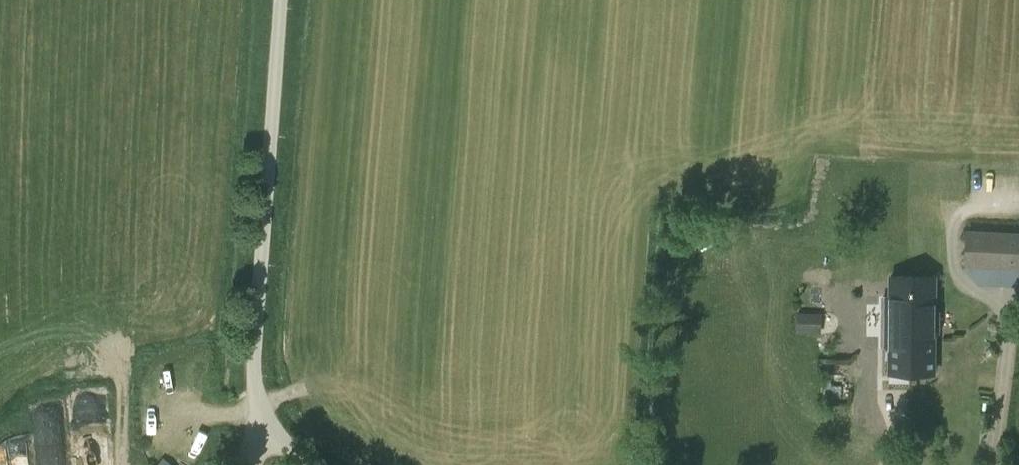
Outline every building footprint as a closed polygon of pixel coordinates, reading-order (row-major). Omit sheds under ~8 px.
[(966,265),(1018,268),(1018,234),(968,231),(966,265)] [(883,309),(883,329),(890,329),(890,372),(912,373),(913,276),(891,276),(891,309),(883,309)] [(936,277),(913,276),(912,373),(935,373),(936,277)] [(822,313),(797,313),(796,333),(821,334),(822,313)]
